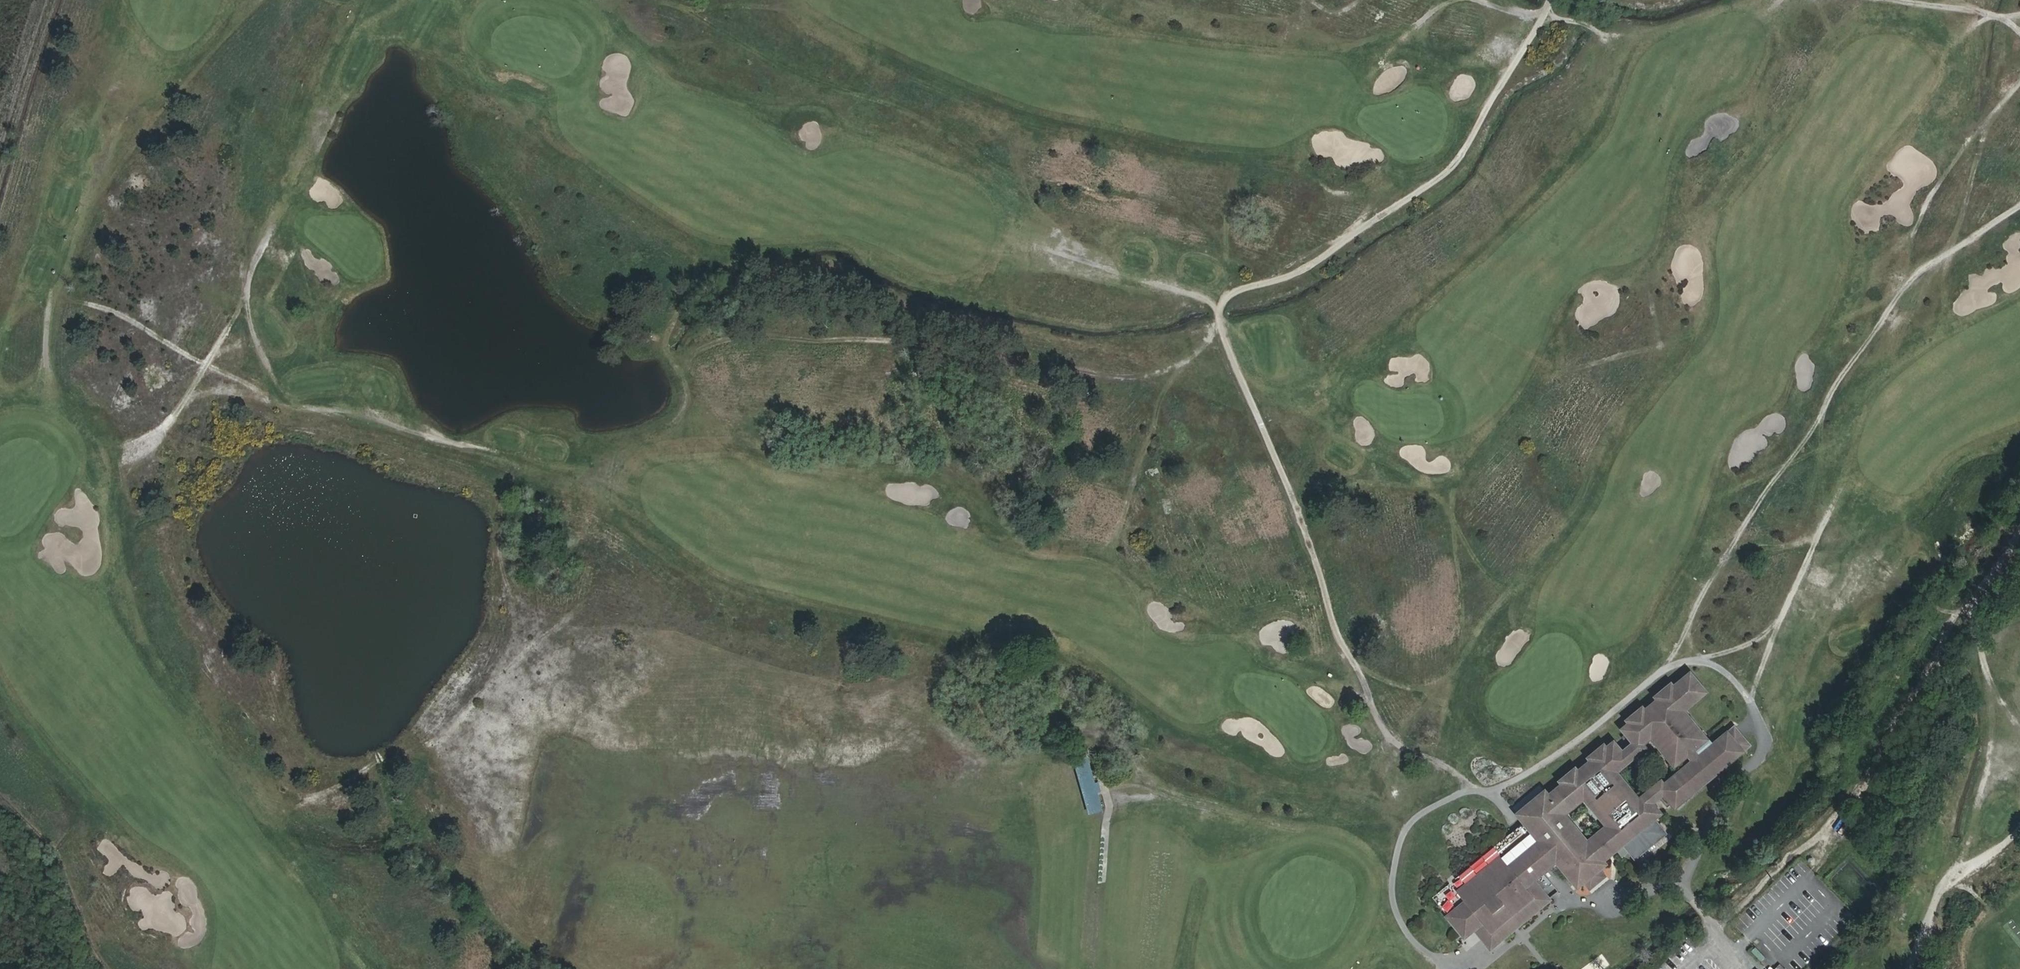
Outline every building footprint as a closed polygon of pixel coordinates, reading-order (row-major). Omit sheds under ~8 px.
[(1552,864),(1556,861),(1578,886),(1582,883),(1600,868),(1605,864),(1602,861),(1624,843),(1635,857),(1664,833),(1653,819),(1660,813),(1652,803),(1664,793),(1675,807),(1742,751),(1727,733),(1698,757),(1693,750),(1706,739),(1683,711),(1703,694),(1688,676),(1674,688),(1666,694),(1659,700),(1645,711),(1638,717),(1631,723),(1623,729),(1635,743),(1623,753),(1614,743),(1607,749),(1599,755),(1592,761),(1549,796),(1549,795),(1549,796),(1521,818),(1540,841),(1536,845),(1552,864)] [(1666,694),(1674,688),(1671,685),(1664,691),(1666,694)] [(1657,697),(1659,700),(1666,694),(1664,691),(1657,697)] [(1638,717),(1645,711),(1643,708),(1636,715),(1638,717)] [(1631,723),(1638,717),(1636,715),(1628,720),(1631,723)] [(1599,755),(1607,749),(1604,746),(1597,752),(1599,755)] [(1599,755),(1597,752),(1590,758),(1592,761),(1599,755)] [(1104,810),(1088,756),(1074,760),(1089,815),(1104,810)] [(1521,818),(1549,796),(1545,792),(1518,814),(1521,818)] [(1552,864),(1536,845),(1527,852),(1543,872),(1552,864)] [(1549,900),(1533,881),(1543,872),(1527,852),(1507,869),(1499,859),(1480,876),(1488,885),(1468,901),(1453,914),(1469,935),(1476,930),(1476,929),(1475,928),(1484,921),(1492,930),(1511,914),(1520,924),(1549,900)] [(1589,891),(1607,877),(1600,868),(1582,883),(1589,891)] [(1468,901),(1488,885),(1480,876),(1460,891),(1468,901)] [(1491,948),(1520,924),(1511,914),(1492,930),(1484,921),(1475,928),(1476,929),(1476,930),(1491,948)]
